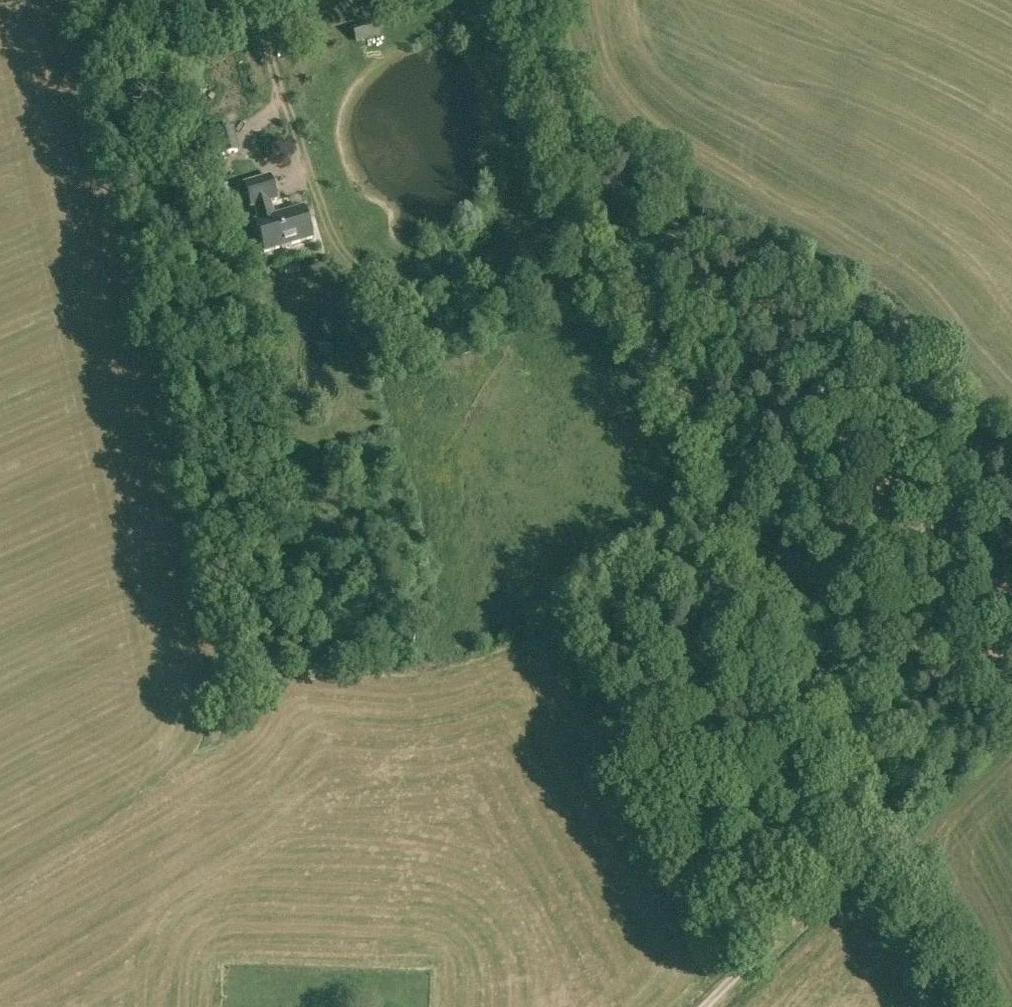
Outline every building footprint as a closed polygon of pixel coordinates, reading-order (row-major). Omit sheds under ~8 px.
[(357,44),(380,36),(375,19),(351,26),(357,44)] [(254,142),(271,131),(266,123),(249,133),(254,142)] [(215,158),(238,152),(231,129),(208,136),(209,139),(204,141),(209,157),(214,155),(215,158)] [(270,177),(245,184),(252,207),(256,206),(260,221),(256,223),(264,253),(279,248),(281,250),(290,248),(290,245),(313,239),(304,208),(274,217),(270,202),(277,200),(270,177)]
